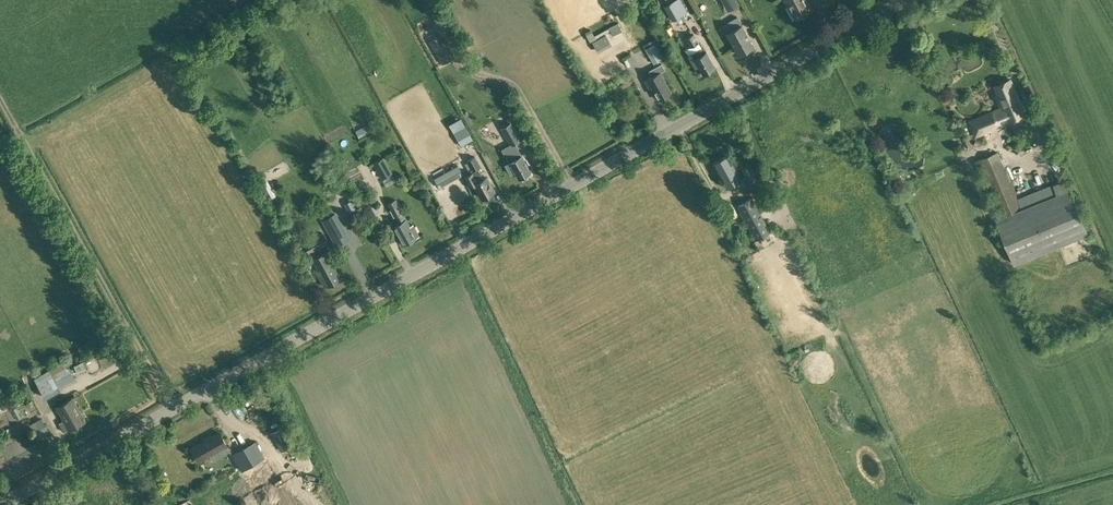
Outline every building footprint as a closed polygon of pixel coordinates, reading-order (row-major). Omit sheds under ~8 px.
[(672,20),(688,11),(682,0),(674,0),(664,5),(672,20)] [(727,11),(740,4),(737,0),(721,0),(722,3),(727,11)] [(811,10),(805,0),(784,0),(795,19),(811,10)] [(618,23),(609,27),(613,36),(622,31),(618,23)] [(738,54),(753,46),(742,25),(726,33),(738,54)] [(589,40),(590,41),(596,38),(595,37),(591,28),(585,32),(589,40)] [(442,64),(451,59),(455,57),(441,33),(429,40),(442,64)] [(703,53),(701,49),(698,43),(699,43),(694,35),(685,39),(689,48),(690,48),(692,53),(688,56),(695,69),(698,67),(702,74),(715,67),(706,52),(703,53)] [(645,49),(653,64),(665,57),(657,42),(645,49)] [(648,70),(652,76),(645,80),(650,91),(652,90),(657,99),(671,92),(660,72),(665,69),(661,63),(648,70)] [(969,122),(976,137),(1028,115),(1023,104),(1020,105),(1009,80),(995,86),(1004,107),(969,122)] [(510,146),(521,140),(510,122),(500,129),(510,146)] [(369,123),(355,130),(359,137),(373,130),(369,123)] [(466,127),(454,134),(461,146),(473,140),(466,127)] [(522,155),(521,155),(516,147),(507,152),(512,161),(505,164),(508,170),(511,172),(514,171),(519,180),(521,180),(525,178),(526,176),(525,175),(531,171),(522,155)] [(980,159),(1003,216),(996,219),(1015,264),(1089,234),(1070,185),(1056,190),(1057,194),(1022,209),(998,152),(980,159)] [(726,188),(741,179),(727,154),(712,163),(726,188)] [(467,160),(468,161),(472,170),(480,166),(475,156),(467,160)] [(374,163),(382,178),(392,173),(384,158),(374,163)] [(458,164),(434,178),(439,188),(463,174),(458,164)] [(749,183),(760,177),(754,167),(744,173),(749,183)] [(483,179),(478,169),(473,172),(464,177),(469,187),(474,184),(482,198),(494,192),(486,177),(483,179)] [(892,178),(897,185),(902,181),(897,175),(892,178)] [(362,186),(364,192),(360,195),(367,207),(376,202),(370,191),(373,190),(371,183),(362,186)] [(276,195),(273,189),(263,194),(266,200),(276,195)] [(515,203),(520,196),(513,191),(508,198),(515,203)] [(410,225),(399,204),(396,199),(388,203),(390,208),(399,223),(393,226),(403,243),(416,235),(418,234),(413,224),(410,225)] [(755,240),(770,232),(751,199),(737,207),(755,240)] [(328,235),(342,227),(334,213),(320,221),(328,235)] [(738,243),(743,239),(738,232),(733,236),(738,243)] [(308,253),(314,249),(319,247),(328,242),(323,233),(303,243),(308,253)] [(329,256),(326,251),(322,253),(311,258),(318,270),(316,271),(324,285),(326,284),(327,284),(340,277),(329,256)] [(65,360),(49,369),(34,378),(46,397),(60,389),(59,386),(74,378),(65,360)] [(68,429),(85,419),(73,397),(56,406),(64,420),(59,422),(64,431),(68,428),(68,429)] [(34,422),(36,427),(33,429),(38,437),(49,431),(44,423),(41,418),(34,422)] [(55,434),(61,427),(55,421),(48,427),(55,434)] [(278,424),(268,429),(283,458),(295,452),(290,442),(288,443),(278,424)] [(197,444),(197,445),(191,448),(198,460),(204,457),(204,458),(210,454),(213,459),(220,455),(217,450),(227,445),(219,431),(197,444)] [(300,487),(291,472),(271,484),(273,488),(263,493),(268,501),(278,496),(279,499),(300,487)] [(181,504),(192,504),(187,495),(179,499),(181,504)]
